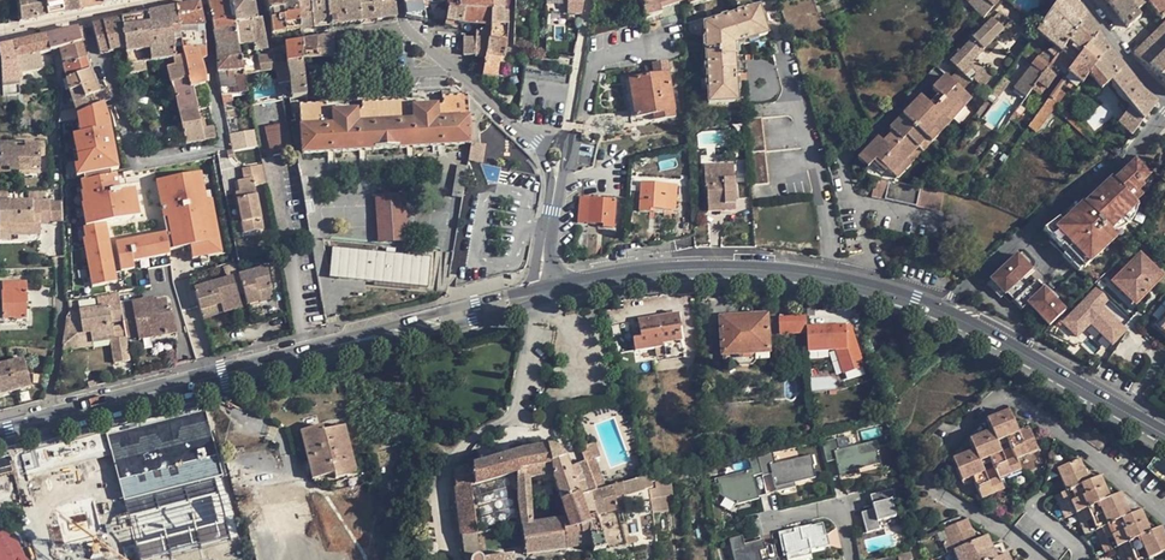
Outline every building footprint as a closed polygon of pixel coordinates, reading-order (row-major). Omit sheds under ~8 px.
[(19,21),(46,16),(44,0),(17,0),(19,21)] [(46,16),(62,12),(60,0),(44,0),(46,16)] [(62,12),(79,9),(102,4),(101,0),(60,0),(62,12)] [(207,2),(213,34),(236,29),(235,26),(230,0),(218,0),(207,2)] [(235,26),(250,23),(258,21),(262,21),(257,4),(257,1),(252,2),(252,0),(230,0),(235,26)] [(267,3),(269,13),(284,10),(283,0),(267,0),(267,3)] [(269,13),(271,21),(286,17),(299,15),(312,13),(327,10),(327,4),(326,0),(283,0),(284,10),(269,13)] [(327,4),(327,10),(329,26),(361,22),(358,0),(355,0),(327,4)] [(361,22),(373,21),(371,7),(371,0),(358,0),(361,22)] [(371,7),(373,21),(396,18),(394,0),(371,0),(371,7)] [(404,7),(405,18),(426,22),(424,8),(423,1),(422,0),(402,0),(404,7)] [(423,1),(424,8),(446,3),(445,0),(422,0),(423,1)] [(446,3),(448,10),(459,10),(459,9),(458,0),(445,0),(446,3)] [(459,9),(459,10),(465,11),(491,12),(492,0),(458,0),(459,9)] [(491,12),(503,12),(504,0),(492,0),(491,12)] [(548,15),(567,15),(567,0),(548,0),(548,15)] [(567,15),(581,16),(584,0),(567,0),(567,15)] [(644,19),(648,17),(662,14),(661,9),(688,0),(641,0),(644,19)] [(968,3),(983,19),(993,8),(984,0),(972,0),(968,3)] [(993,8),(1000,0),(984,0),(993,8)] [(1013,90),(1026,98),(1032,89),(1040,80),(1043,76),(1049,65),(1059,53),(1060,54),(1074,37),(1086,21),(1071,0),(1060,0),(1058,2),(1036,34),(1054,49),(1043,53),(1038,58),(1013,90)] [(1111,7),(1127,28),(1139,18),(1136,12),(1126,0),(1120,0),(1111,7)] [(1136,12),(1147,4),(1144,0),(1126,0),(1136,12)] [(1147,4),(1161,21),(1164,18),(1164,0),(1144,0),(1147,4)] [(177,21),(179,36),(204,35),(204,29),(199,4),(176,8),(177,21)] [(759,7),(704,24),(708,104),(737,103),(734,45),(768,35),(759,7)] [(176,8),(148,14),(151,35),(123,40),(125,50),(126,54),(128,74),(146,72),(144,52),(149,51),(151,62),(172,60),(174,67),(167,68),(170,85),(187,80),(189,80),(182,51),(179,36),(177,21),(176,8)] [(327,10),(312,13),(313,29),(329,26),(327,10)] [(459,10),(448,10),(446,22),(453,23),(463,24),(465,11),(459,10)] [(491,12),(465,11),(463,24),(490,27),(491,12)] [(503,12),(491,12),(490,27),(508,27),(508,12),(506,12),(503,12)] [(312,13),(299,15),(300,24),(301,30),(313,29),(312,13)] [(972,40),(950,63),(958,71),(971,83),(972,80),(981,89),(991,77),(974,61),(1003,31),(1002,30),(1009,22),(999,13),(972,40)] [(121,20),(123,40),(151,35),(148,14),(121,20)] [(286,17),(271,21),(272,35),(286,32),(301,30),(300,24),(299,15),(286,17)] [(92,25),(99,55),(125,50),(123,40),(121,20),(92,25)] [(250,23),(254,45),(255,52),(256,51),(268,50),(262,21),(258,21),(250,23)] [(1032,89),(1042,97),(1046,91),(1058,73),(1062,69),(1067,73),(1087,47),(1088,48),(1098,37),(1086,21),(1074,37),(1060,54),(1059,53),(1049,65),(1043,76),(1040,80),(1032,89)] [(1019,32),(1009,22),(1002,30),(1003,31),(1013,39),(1019,32)] [(250,23),(235,26),(236,29),(238,46),(254,45),(250,23)] [(1134,55),(1143,62),(1149,68),(1150,69),(1149,69),(1151,71),(1152,71),(1153,72),(1155,75),(1156,74),(1157,75),(1156,76),(1158,77),(1162,80),(1161,81),(1163,82),(1164,82),(1164,83),(1164,84),(1164,25),(1134,55)] [(508,27),(490,27),(490,30),(490,40),(507,43),(508,27)] [(82,28),(46,36),(50,52),(59,49),(86,41),(82,28)] [(236,29),(213,34),(216,48),(238,46),(236,29)] [(480,32),(476,32),(475,39),(475,56),(485,58),(488,40),(490,40),(490,30),(480,31),(480,32)] [(204,35),(179,36),(182,51),(198,50),(206,49),(204,35)] [(0,46),(0,70),(1,77),(1,82),(3,97),(19,96),(18,75),(16,60),(38,55),(50,52),(46,36),(0,46)] [(317,40),(302,42),(303,60),(334,59),(334,37),(317,40)] [(1066,74),(1082,87),(1082,86),(1101,60),(1109,51),(1098,37),(1088,48),(1087,47),(1067,73),(1066,74)] [(475,39),(464,38),(463,56),(475,56),(475,39)] [(490,40),(488,40),(485,58),(482,77),(496,78),(496,72),(497,65),(504,66),(507,43),(490,40)] [(86,41),(59,49),(63,66),(87,60),(86,55),(89,55),(86,41)] [(302,42),(285,44),(287,65),(303,62),(303,60),(302,42)] [(238,46),(216,48),(217,62),(217,73),(220,87),(221,96),(232,95),(238,94),(248,93),(244,75),(241,59),(240,57),(238,46)] [(198,50),(182,51),(189,80),(205,75),(201,61),(206,60),(206,49),(198,50)] [(1123,70),(1109,51),(1101,60),(1082,86),(1087,91),(1088,90),(1094,95),(1099,90),(1100,92),(1110,84),(1123,70)] [(38,55),(16,60),(18,75),(41,71),(38,55)] [(273,55),(257,57),(260,72),(276,70),(273,55)] [(252,57),(240,57),(241,59),(244,75),(257,73),(252,57)] [(87,60),(63,66),(66,80),(90,71),(87,60)] [(303,62),(287,65),(291,81),(292,100),(299,99),(306,97),(303,62)] [(666,62),(652,65),(654,76),(629,79),(635,118),(653,115),(674,112),(666,62)] [(1067,73),(1062,69),(1058,73),(1064,77),(1066,74),(1067,73)] [(1142,93),(1123,70),(1110,84),(1124,101),(1130,108),(1142,122),(1156,104),(1142,93)] [(90,71),(66,80),(69,93),(95,84),(90,71)] [(958,71),(949,80),(962,92),(971,83),(958,71)] [(1082,87),(1066,74),(1064,77),(1056,88),(1060,91),(1066,82),(1077,92),(1082,87)] [(189,80),(187,80),(190,89),(193,88),(205,85),(205,75),(189,80)] [(876,160),(887,171),(892,176),(907,161),(918,149),(927,140),(936,131),(940,134),(971,100),(962,92),(949,80),(945,76),(932,90),(936,93),(939,96),(942,99),(932,109),(929,106),(920,97),(902,116),(889,129),(892,132),(901,141),(892,151),(882,142),(878,138),(862,155),(871,164),(873,162),(876,160)] [(1003,79),(991,95),(997,100),(1010,83),(1003,79)] [(187,80),(170,85),(173,91),(178,113),(185,146),(204,142),(215,140),(213,127),(206,129),(202,130),(200,122),(197,109),(193,88),(190,89),(187,80)] [(95,84),(69,93),(73,105),(85,100),(99,94),(99,92),(95,84)] [(85,100),(73,105),(76,113),(84,155),(86,182),(135,173),(126,158),(107,103),(113,100),(108,88),(99,92),(99,94),(85,100)] [(1049,98),(1028,127),(1035,133),(1057,105),(1065,94),(1060,91),(1056,88),(1049,98)] [(451,91),(443,91),(447,99),(455,99),(451,91)] [(232,95),(221,96),(223,104),(233,103),(232,95)] [(997,100),(991,95),(987,100),(993,105),(997,100)] [(939,96),(929,106),(932,109),(942,99),(939,96)] [(329,107),(303,108),(304,130),(305,157),(382,153),(397,152),(471,148),(474,147),(474,145),(472,120),(472,103),(463,99),(463,98),(455,99),(447,99),(447,107),(441,108),(416,110),(411,110),(411,103),(390,105),(365,106),(365,112),(360,112),(335,114),(330,114),(329,107)] [(981,109),(975,116),(982,121),(993,105),(987,100),(981,109)] [(1130,108),(1124,101),(1120,106),(1126,113),(1130,108)] [(1142,122),(1130,108),(1126,113),(1118,123),(1132,136),(1137,130),(1142,122)] [(1070,115),(1064,110),(1060,114),(1066,119),(1070,115)] [(674,112),(653,115),(654,122),(675,118),(674,112)] [(1015,113),(1009,120),(1015,124),(1020,117),(1015,113)] [(1070,115),(1066,119),(1097,148),(1102,144),(1070,115)] [(761,117),(745,118),(748,154),(752,187),(768,185),(765,152),(761,117)] [(287,123),(267,128),(273,157),(294,152),(287,123)] [(940,134),(936,131),(927,140),(931,144),(940,134)] [(892,132),(882,142),(892,151),(901,141),(892,132)] [(592,167),(593,145),(582,144),(582,135),(568,134),(566,166),(592,167)] [(927,140),(918,149),(922,153),(931,144),(927,140)] [(21,171),(20,150),(14,150),(14,143),(0,144),(0,168),(9,168),(9,171),(21,171)] [(25,150),(20,150),(21,171),(29,171),(29,167),(39,167),(40,156),(44,156),(44,143),(25,143),(25,150)] [(474,147),(471,148),(470,162),(483,164),(483,145),(474,145),(474,147)] [(876,160),(873,162),(884,174),(887,171),(876,160)] [(1140,160),(1119,180),(1142,203),(1149,196),(1145,192),(1151,187),(1149,185),(1157,177),(1140,160)] [(907,161),(892,176),(896,180),(911,165),(907,161)] [(482,179),(497,183),(500,167),(485,164),(482,179)] [(262,165),(242,169),(245,180),(238,181),(239,189),(236,190),(238,200),(244,234),(263,230),(254,186),(266,184),(262,165)] [(468,168),(461,167),(456,197),(462,198),(468,168)] [(192,169),(157,175),(161,199),(173,197),(174,201),(198,197),(192,169)] [(306,177),(300,179),(300,180),(306,209),(306,213),(314,212),(312,200),(310,200),(308,185),(306,177)] [(724,177),(704,178),(705,188),(706,188),(707,213),(735,212),(735,202),(736,202),(734,178),(724,179),(724,177)] [(1115,177),(1088,204),(1116,232),(1143,205),(1142,203),(1119,180),(1115,177)] [(920,188),(875,178),(874,187),(873,191),(872,197),(885,199),(940,212),(944,193),(920,188)] [(668,185),(641,183),(638,212),(649,212),(649,210),(654,210),(664,211),(663,223),(674,224),(675,212),(676,198),(666,197),(668,185)] [(677,186),(668,185),(666,197),(676,198),(677,186)] [(45,192),(32,192),(33,202),(46,202),(45,192)] [(402,195),(377,197),(380,243),(405,241),(402,195)] [(174,201),(173,197),(161,199),(163,207),(175,205),(174,201)] [(580,197),(578,223),(577,232),(589,233),(590,224),(599,225),(603,225),(603,228),(614,229),(616,200),(580,197)] [(104,200),(89,202),(91,217),(106,215),(104,200)] [(0,202),(0,241),(6,241),(5,232),(33,231),(33,225),(40,225),(40,224),(49,223),(49,222),(49,202),(49,201),(46,202),(33,202),(0,202)] [(61,202),(49,202),(49,222),(62,223),(61,202)] [(1087,202),(1060,229),(1095,264),(1122,238),(1116,232),(1088,204),(1087,202)] [(33,231),(5,232),(6,241),(11,241),(10,236),(40,236),(40,225),(33,225),(33,231)] [(377,258),(333,255),(331,281),(433,290),(435,263),(391,260),(392,250),(378,249),(377,258)] [(1020,252),(992,279),(1009,295),(1036,269),(1020,252)] [(1161,277),(1140,256),(1113,283),(1129,298),(1131,296),(1138,302),(1161,277)] [(226,280),(194,290),(200,311),(220,305),(223,314),(241,308),(238,296),(237,293),(243,291),(244,294),(247,305),(260,302),(257,292),(271,288),(267,267),(239,276),(238,276),(235,267),(224,271),(226,280)] [(26,282),(2,282),(2,291),(1,291),(2,320),(26,319),(26,303),(27,303),(26,282)] [(1129,298),(1113,283),(1110,286),(1132,307),(1135,304),(1129,298)] [(1046,287),(1031,302),(1054,325),(1069,310),(1046,287)] [(271,288),(257,292),(260,302),(260,303),(273,299),(271,288)] [(1097,289),(1064,324),(1079,338),(1091,325),(1112,345),(1127,329),(1104,307),(1110,300),(1097,289)] [(118,293),(96,297),(98,309),(79,312),(70,313),(67,317),(62,351),(72,350),(70,336),(90,333),(92,343),(111,340),(114,339),(114,340),(126,338),(120,305),(118,293)] [(131,303),(120,305),(126,338),(126,339),(138,337),(150,334),(151,339),(176,334),(172,314),(168,315),(167,309),(166,301),(154,302),(149,303),(148,300),(131,303)] [(220,305),(200,311),(203,320),(223,314),(220,305)] [(1153,325),(1164,335),(1164,311),(1153,325)] [(832,370),(859,369),(857,321),(807,324),(807,313),(778,315),(779,334),(807,332),(807,349),(831,348),(832,370)] [(678,314),(637,320),(640,338),(633,339),(635,352),(654,348),(656,357),(665,356),(683,353),(679,329),(680,329),(678,314)] [(766,316),(720,318),(722,355),(768,353),(766,316)] [(92,343),(90,333),(70,336),(72,350),(92,347),(92,343)] [(114,339),(111,340),(115,364),(130,361),(126,339),(126,338),(114,340),(114,339)] [(828,356),(827,349),(809,351),(809,358),(828,356)] [(768,353),(722,355),(722,362),(735,361),(739,365),(752,365),(756,360),(768,360),(768,353)] [(31,388),(23,359),(0,365),(0,396),(31,388)] [(811,390),(835,388),(834,377),(810,379),(811,390)] [(973,451),(952,460),(961,482),(972,477),(974,482),(981,499),(1004,490),(999,479),(1021,470),(1016,459),(1038,450),(1029,428),(1018,433),(1008,411),(986,420),(991,431),(969,440),(973,451)] [(299,431),(312,481),(334,474),(335,480),(358,474),(345,425),(324,431),(323,426),(299,431)] [(89,457),(104,456),(102,436),(87,437),(89,457)] [(839,450),(837,438),(821,442),(826,462),(836,460),(839,474),(858,469),(880,464),(877,452),(879,452),(876,441),(839,450)] [(585,462),(595,459),(599,457),(594,443),(580,448),(585,462)] [(453,470),(463,557),(463,558),(464,559),(465,559),(470,559),(473,558),(476,557),(479,558),(476,535),(471,488),(516,475),(517,502),(520,527),(532,526),(532,524),(531,506),(529,480),(541,478),(542,484),(553,483),(559,502),(578,496),(579,498),(596,492),(606,490),(595,459),(585,462),(569,469),(565,459),(564,457),(559,452),(556,450),(553,448),(549,448),(546,448),(521,452),(471,467),(453,470)] [(773,452),(757,456),(762,474),(764,473),(770,472),(774,488),(794,483),(815,478),(812,466),(814,466),(811,455),(775,464),(773,452)] [(119,479),(138,559),(145,559),(239,536),(216,453),(119,479)] [(751,470),(714,479),(718,494),(735,505),(758,499),(753,476),(762,474),(757,456),(748,458),(751,470)] [(1080,459),(1056,469),(1065,491),(1055,495),(1064,517),(1075,512),(1085,534),(1095,530),(1105,552),(1116,547),(1121,559),(1145,559),(1164,552),(1164,537),(1161,527),(1150,532),(1141,510),(1130,515),(1121,493),(1109,498),(1100,476),(1089,481),(1080,459)] [(1154,468),(1149,464),(1146,469),(1150,473),(1154,468)] [(858,469),(839,474),(840,478),(859,474),(858,469)] [(972,477),(961,482),(963,487),(974,482),(972,477)] [(521,530),(525,556),(565,551),(591,547),(593,554),(605,550),(596,517),(593,504),(614,498),(624,496),(624,497),(635,494),(643,491),(643,490),(648,489),(652,488),(649,478),(622,485),(606,490),(596,492),(579,498),(578,496),(559,502),(565,519),(532,524),(532,526),(520,527),(521,530)] [(652,513),(667,510),(665,497),(671,496),(669,482),(654,484),(655,489),(648,490),(652,513)] [(794,483),(774,488),(775,492),(795,487),(794,483)] [(861,513),(866,534),(880,530),(877,522),(895,517),(891,500),(895,499),(893,490),(870,495),(872,504),(873,510),(861,513)] [(624,497),(625,503),(637,499),(635,494),(624,497)] [(593,504),(596,517),(617,511),(614,498),(593,504)] [(1014,526),(1056,559),(1059,559),(1069,549),(1024,513),(1014,526)] [(1007,553),(997,558),(987,535),(976,540),(967,519),(944,528),(957,559),(1010,559),(1007,553)] [(793,533),(781,536),(786,556),(801,553),(801,552),(810,550),(817,548),(818,550),(829,547),(827,535),(825,536),(822,524),(811,526),(793,530),(793,533)] [(760,552),(766,551),(763,540),(744,545),(742,537),(729,540),(734,559),(762,559),(760,552)] [(786,556),(787,559),(790,559),(811,555),(810,550),(801,552),(801,553),(786,556)]
